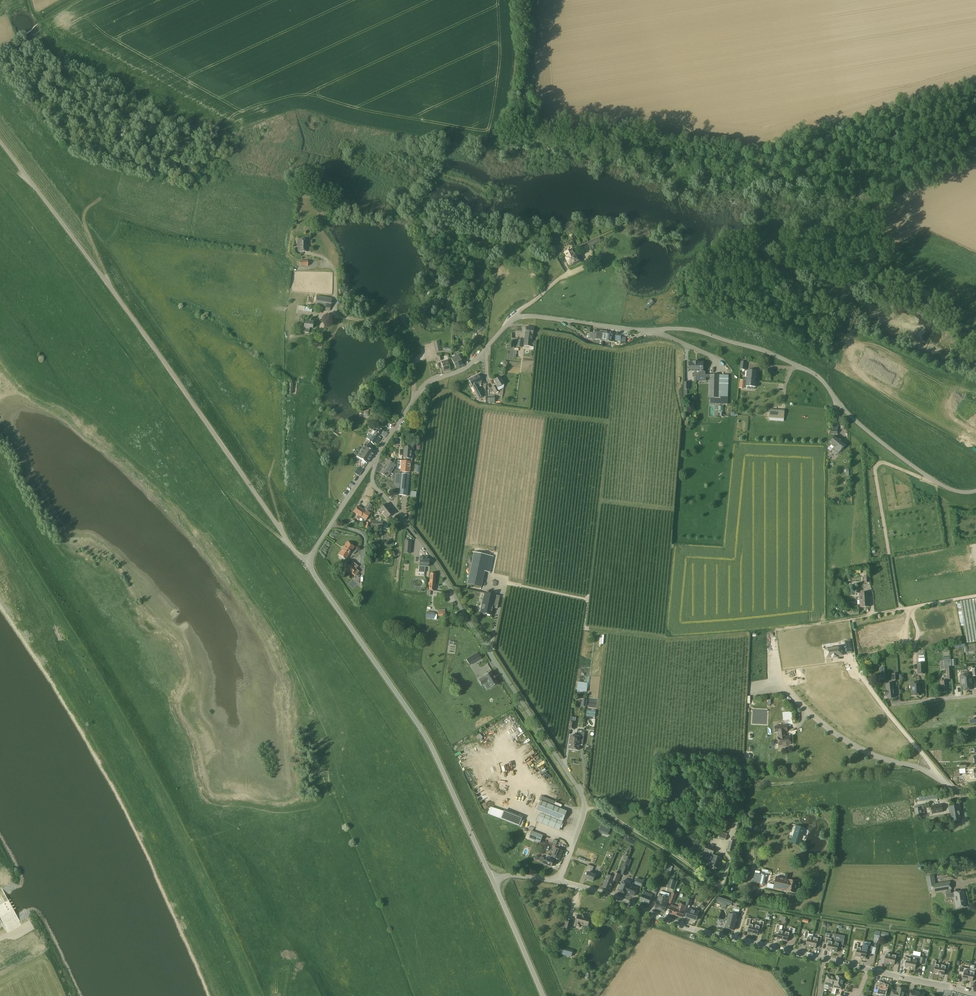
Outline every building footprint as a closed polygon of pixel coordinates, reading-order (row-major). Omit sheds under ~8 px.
[(590,247),(601,242),(599,237),(587,242),(590,247)] [(308,252),(308,240),(299,240),(298,252),(308,252)] [(574,254),(572,250),(565,253),(567,258),(566,258),(569,265),(578,261),(575,254),(574,254)] [(315,307),(330,310),(332,299),(317,296),(315,307)] [(647,309),(655,303),(651,299),(644,306),(647,309)] [(312,312),(313,305),(308,304),(307,307),(306,307),(305,311),(312,312)] [(313,322),(314,321),(305,319),(305,321),(301,321),(301,325),(304,325),(303,332),(309,333),(310,328),(313,328),(313,325),(314,325),(314,322),(313,322)] [(531,346),(532,339),(534,328),(526,326),(523,345),(531,346)] [(603,337),(604,330),(595,329),(594,339),(602,341),(603,337)] [(603,337),(602,341),(612,342),(613,332),(604,330),(603,337)] [(522,347),(523,340),(518,340),(518,339),(512,338),(511,344),(517,344),(517,346),(522,347)] [(436,352),(442,350),(440,340),(434,342),(436,352)] [(519,351),(519,349),(514,348),(514,347),(510,347),(509,357),(514,358),(514,351),(519,351)] [(456,368),(463,365),(459,355),(451,358),(456,368)] [(444,372),(450,370),(448,360),(442,361),(444,372)] [(747,380),(757,381),(758,373),(747,372),(746,380),(747,380)] [(483,396),(477,383),(481,381),(478,375),(469,380),(472,386),(479,398),(483,396)] [(728,391),(729,375),(710,375),(709,398),(714,398),(714,404),(724,404),(724,398),(725,391),(728,391)] [(495,393),(499,391),(501,389),(499,387),(504,384),(500,376),(494,380),(496,385),(492,387),(495,393)] [(756,389),(757,381),(747,380),(746,388),(748,388),(748,390),(754,391),(754,389),(756,389)] [(770,409),(770,419),(784,420),(785,410),(770,409)] [(377,439),(383,431),(378,427),(376,431),(373,429),(367,438),(370,440),(369,441),(374,444),(375,443),(376,444),(379,440),(377,439)] [(838,454),(840,451),(846,444),(836,436),(830,443),(835,447),(832,450),(838,454)] [(367,463),(374,452),(368,448),(371,444),(367,441),(357,456),(367,463)] [(401,461),(401,466),(400,471),(410,472),(411,462),(412,458),(411,458),(411,450),(404,449),(403,457),(405,458),(404,461),(401,461)] [(392,471),(396,465),(389,461),(385,466),(389,469),(392,471)] [(359,466),(355,472),(360,476),(364,470),(359,466)] [(395,473),(392,471),(389,469),(385,466),(380,473),(388,477),(391,473),(394,475),(393,481),(400,482),(400,473),(399,473),(395,473)] [(400,473),(400,482),(398,494),(407,496),(409,474),(400,473)] [(368,511),(372,506),(368,503),(364,509),(368,511)] [(386,519),(394,513),(386,503),(379,509),(386,519)] [(364,511),(358,506),(353,512),(365,520),(370,513),(365,510),(364,511)] [(345,559),(354,547),(347,542),(339,555),(345,559)] [(489,573),(493,556),(473,552),(466,584),(481,588),(484,572),(489,573)] [(428,567),(429,560),(427,560),(427,557),(420,557),(419,566),(419,572),(425,573),(425,567),(428,567)] [(355,576),(358,572),(355,569),(357,566),(352,561),(346,568),(355,576)] [(860,607),(870,607),(869,592),(859,593),(860,607)] [(491,615),(495,595),(484,593),(480,613),(491,615)] [(960,601),(960,603),(957,604),(960,623),(963,622),(967,643),(975,641),(975,599),(960,601)] [(851,639),(846,639),(847,646),(843,646),(842,646),(842,645),(833,647),(832,647),(833,648),(832,648),(826,649),(826,650),(827,656),(833,655),(833,656),(838,656),(838,655),(844,654),(843,651),(844,651),(845,650),(847,650),(848,652),(853,651),(851,639)] [(475,661),(481,657),(478,653),(478,652),(472,655),(473,656),(475,661)] [(951,667),(950,660),(944,660),(944,669),(946,669),(947,680),(952,679),(951,667)] [(492,681),(496,687),(503,683),(501,678),(499,675),(498,675),(496,671),(492,673),(493,674),(490,676),(484,679),(487,684),(492,681)] [(971,690),(970,684),(972,683),(971,675),(960,676),(961,684),(963,684),(963,690),(971,690)] [(474,677),(462,684),(465,689),(477,682),(474,677)] [(587,692),(588,687),(587,687),(588,683),(578,682),(577,691),(587,692)] [(920,695),(920,688),(920,682),(912,683),(912,687),(911,687),(912,691),(913,691),(913,695),(916,695),(916,696),(917,696),(918,696),(919,696),(919,695),(920,695)] [(894,698),(894,690),(893,683),(885,684),(886,691),(885,691),(885,696),(887,696),(887,698),(894,698)] [(793,711),(783,712),(784,720),(793,720),(793,711)] [(786,736),(785,730),(778,731),(779,737),(778,737),(779,745),(783,745),(784,746),(787,746),(787,744),(791,744),(790,736),(786,736)] [(583,745),(584,733),(581,732),(580,737),(571,735),(569,749),(578,750),(579,745),(583,745)] [(974,780),(974,778),(975,778),(975,769),(971,770),(971,773),(967,774),(967,775),(967,780),(974,780)] [(536,811),(540,813),(563,822),(567,812),(540,801),(536,811)] [(920,806),(920,803),(914,804),(914,808),(915,817),(923,816),(925,816),(923,805),(920,806)] [(932,814),(942,812),(941,804),(930,806),(932,814)] [(951,822),(960,820),(959,814),(961,814),(959,805),(949,807),(951,822)] [(522,819),(503,812),(501,819),(519,826),(522,819)] [(563,822),(540,813),(537,821),(559,830),(563,822)] [(608,836),(611,828),(602,823),(598,832),(608,836)] [(804,830),(796,829),(794,843),(793,845),(800,847),(804,830)] [(540,843),(544,835),(532,831),(529,839),(540,843)] [(725,841),(727,835),(720,833),(718,839),(725,841)] [(733,852),(735,842),(730,840),(727,850),(733,852)] [(714,852),(715,848),(709,846),(706,845),(703,852),(712,855),(714,852)] [(560,850),(555,848),(550,860),(542,856),(541,857),(539,860),(540,862),(552,867),(554,861),(558,863),(563,851),(562,850),(563,849),(561,848),(560,850)] [(720,861),(721,858),(714,855),(712,861),(710,861),(709,864),(718,868),(719,864),(720,865),(721,862),(720,861)] [(593,882),(595,875),(591,873),(594,867),(588,865),(585,871),(588,873),(586,879),(593,882)] [(765,876),(766,872),(762,871),(761,875),(755,874),(753,882),(765,885),(767,877),(765,876)] [(618,883),(621,875),(615,872),(613,877),(607,875),(603,887),(610,890),(613,881),(618,883)] [(790,880),(791,875),(785,874),(784,878),(776,876),(773,888),(795,893),(797,881),(790,880)] [(935,878),(934,875),(926,877),(929,892),(932,891),(932,893),(945,891),(946,899),(954,898),(956,908),(966,907),(965,900),(964,900),(962,891),(954,893),(952,893),(951,890),(950,881),(936,883),(935,878)] [(641,886),(644,880),(637,878),(634,884),(641,886)] [(674,890),(677,881),(670,879),(667,888),(668,888),(667,891),(673,893),(674,890)] [(627,895),(629,889),(618,885),(616,891),(627,895)] [(649,904),(653,895),(644,891),(642,894),(640,900),(649,904)] [(655,909),(664,912),(669,896),(660,893),(655,909)] [(729,905),(731,906),(732,905),(732,902),(718,897),(717,901),(718,901),(716,904),(726,908),(727,905),(729,906),(729,905)] [(682,918),(686,905),(680,903),(678,907),(672,905),(669,913),(682,918)] [(697,916),(699,913),(695,912),(695,911),(688,908),(686,917),(696,920),(697,916)] [(738,916),(739,910),(733,908),(731,914),(729,914),(725,928),(726,928),(726,929),(728,930),(729,929),(733,930),(734,931),(738,916)] [(587,917),(587,915),(582,914),(581,916),(578,915),(575,926),(580,927),(581,925),(588,927),(590,918),(587,917)] [(753,934),(755,925),(750,924),(751,919),(748,918),(746,926),(749,927),(747,933),(753,934)] [(571,926),(572,922),(566,921),(563,930),(570,932),(571,926)] [(755,925),(753,934),(758,935),(759,929),(762,929),(764,922),(761,921),(760,927),(755,925)] [(783,941),(785,932),(782,931),(783,926),(777,925),(777,926),(775,932),(778,933),(777,939),(783,941)] [(785,932),(783,941),(787,942),(789,935),(792,936),(793,928),(790,928),(789,933),(785,932)] [(811,947),(813,938),(808,937),(809,932),(806,931),(804,939),(807,939),(806,946),(811,947)] [(813,938),(811,947),(816,948),(817,941),(820,942),(822,937),(818,936),(818,939),(813,938)] [(832,951),(834,942),(831,942),(831,939),(826,938),(825,943),(828,944),(827,950),(832,951)] [(834,942),(832,951),(837,952),(838,948),(842,949),(844,940),(835,938),(834,942)] [(860,957),(862,949),(857,947),(858,944),(855,943),(854,949),(857,950),(855,956),(860,957)] [(572,957),(573,950),(561,947),(560,954),(572,957)] [(889,964),(891,955),(886,954),(887,948),(884,948),(882,955),(885,956),(884,962),(889,964)] [(862,949),(860,957),(866,959),(867,952),(870,953),(871,950),(868,949),(867,950),(862,949)] [(891,955),(889,964),(894,965),(894,964),(897,965),(899,956),(896,955),(896,956),(891,955)] [(912,959),(910,968),(915,969),(916,963),(919,963),(919,964),(923,965),(923,964),(926,965),(927,959),(925,958),(921,957),(913,955),(912,959)] [(910,968),(912,959),(907,958),(907,957),(904,957),(903,960),(906,960),(905,967),(910,968)] [(939,974),(940,965),(936,964),(936,961),(933,960),(932,966),(935,967),(933,973),(939,974)] [(940,965),(939,974),(944,975),(945,969),(948,969),(949,966),(949,963),(946,962),(945,966),(940,965)] [(967,980),(969,971),(968,971),(964,970),(965,965),(962,964),(960,972),(964,973),(962,979),(967,980)] [(967,980),(972,981),(974,975),(975,975),(975,969),(974,973),(971,972),(969,971),(967,980)] [(835,977),(827,976),(825,988),(828,989),(829,987),(834,988),(842,990),(844,981),(845,978),(836,976),(835,977)] [(887,986),(883,985),(883,984),(880,983),(879,988),(876,987),(875,992),(881,994),(881,995),(885,995),(886,994),(885,994),(887,986)] [(905,989),(898,987),(897,992),(892,991),(891,995),(904,995),(905,989)]
